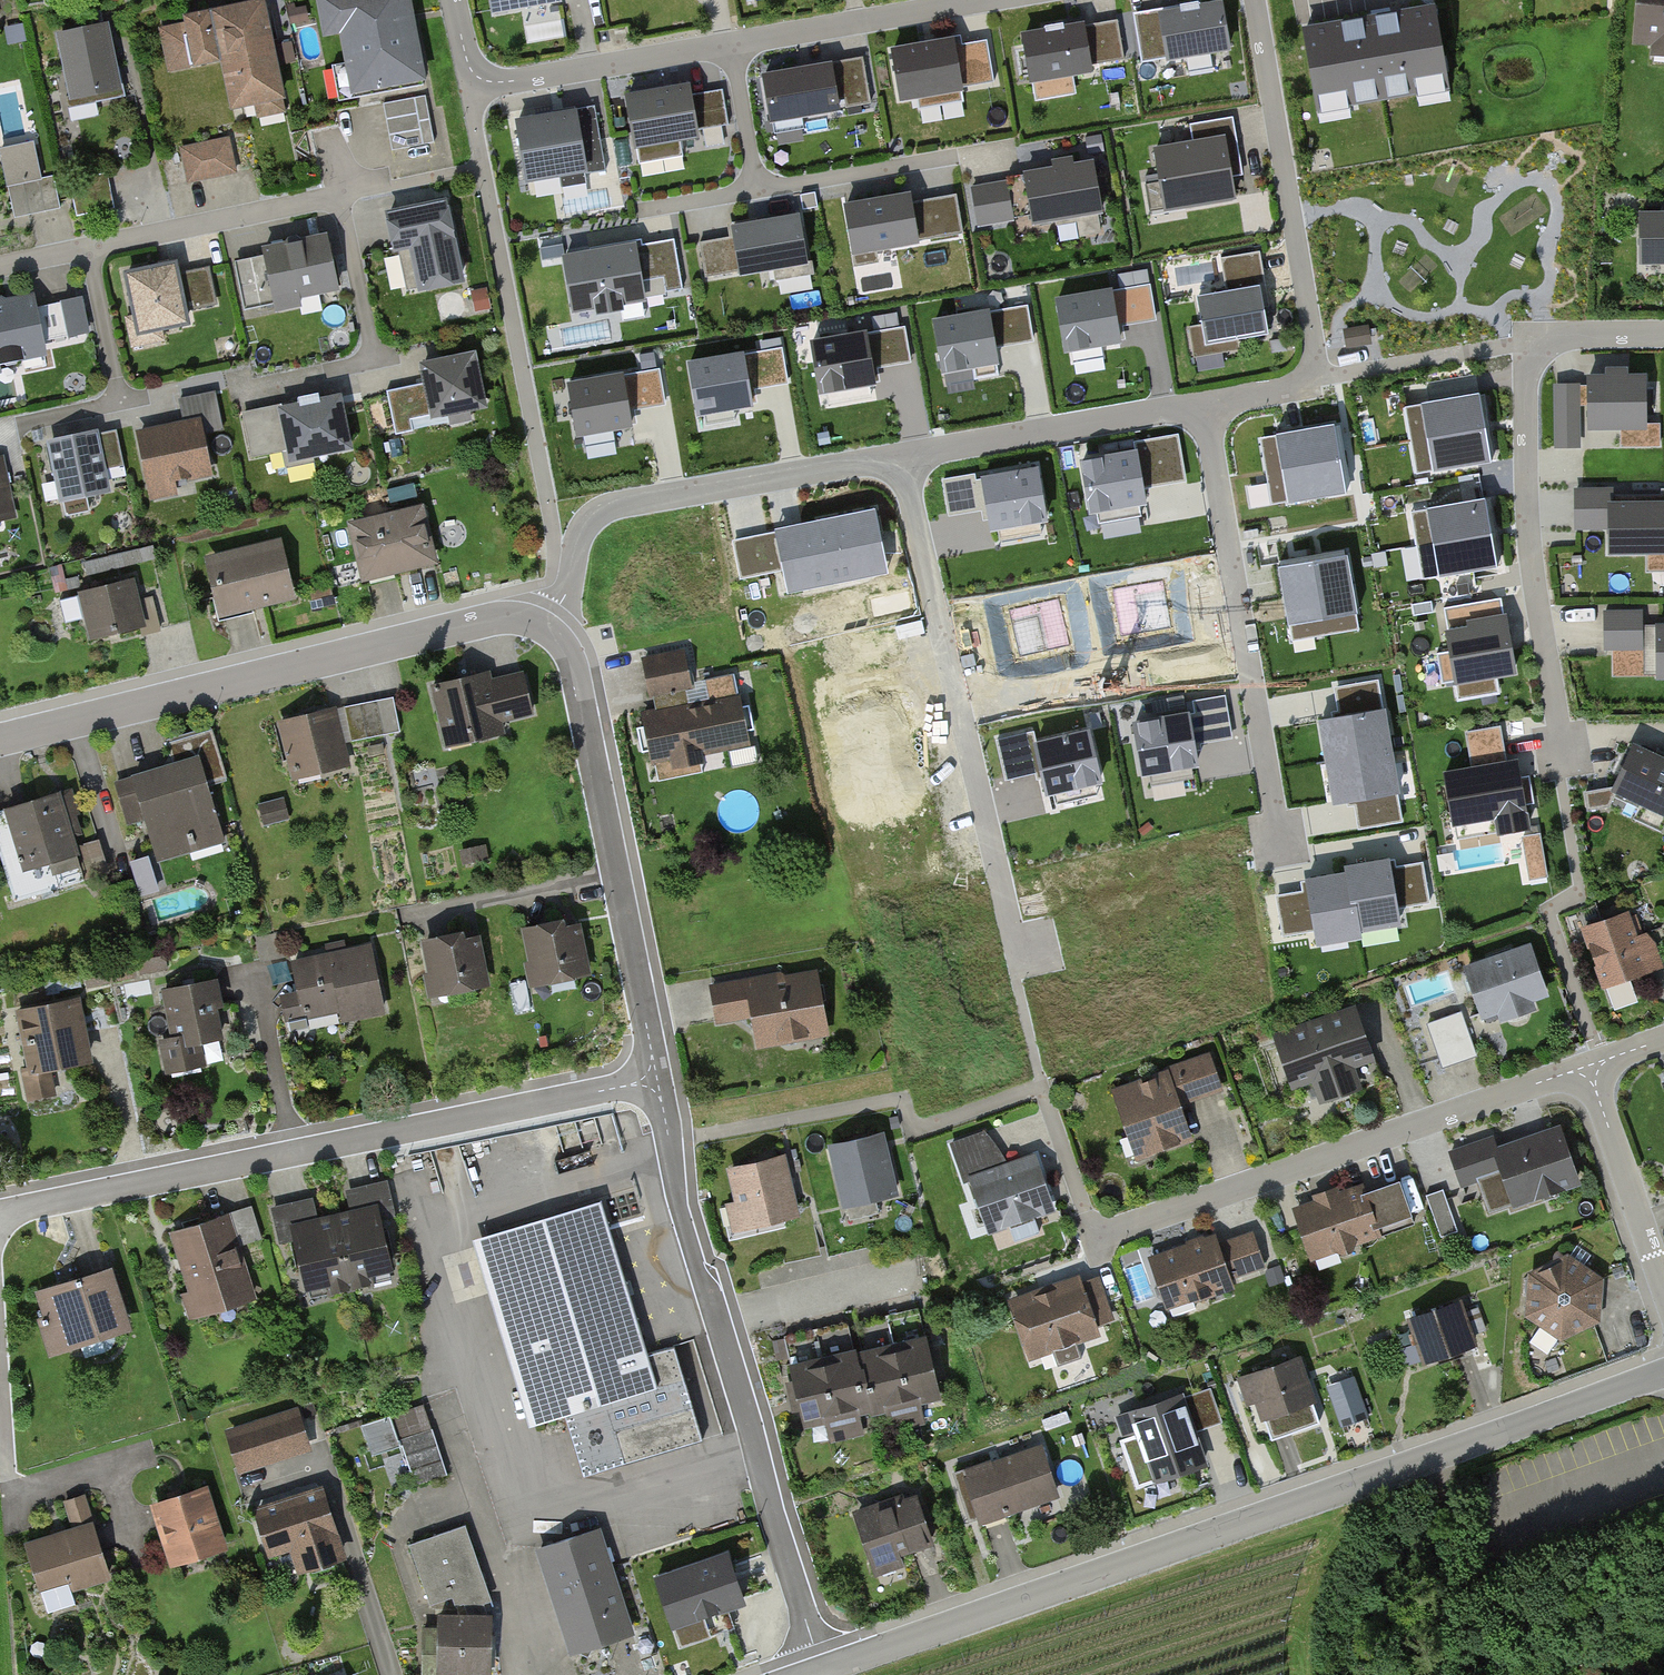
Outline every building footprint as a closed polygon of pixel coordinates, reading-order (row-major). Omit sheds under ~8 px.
[(162,32),(171,72),(213,63),(224,115),(248,110),(251,123),(286,116),(261,0),(245,0),(177,14),(180,29),(162,32)] [(326,36),(341,33),(352,94),(427,80),(413,0),(319,0),(326,36)] [(491,17),(566,4),(565,0),(488,0),(491,17)] [(1157,9),(1166,61),(1232,49),(1223,0),(1209,0),(1157,9)] [(1301,20),(1318,116),(1454,91),(1437,0),(1412,0),(1301,20)] [(1631,42),(1663,44),(1663,0),(1633,0),(1631,42)] [(1157,11),(1133,15),(1141,61),(1165,57),(1157,11)] [(1081,19),(1020,30),(1030,84),(1090,73),(1081,19)] [(1123,58),(1116,19),(1085,24),(1093,64),(1123,58)] [(105,28),(53,37),(70,125),(96,120),(92,101),(118,97),(105,28)] [(951,35),(889,46),(899,101),(961,90),(951,35)] [(296,38),(277,42),(280,61),(300,58),(296,38)] [(992,81),(984,39),(957,44),(965,86),(992,81)] [(869,102),(861,56),(837,60),(845,106),(869,102)] [(830,60),(759,72),(767,120),(838,108),(830,60)] [(691,81),(628,93),(638,146),(701,134),(691,81)] [(729,121),(723,89),(696,94),(702,126),(729,121)] [(426,97),(386,105),(395,150),(435,142),(426,97)] [(575,112),(518,122),(528,179),(584,169),(585,174),(606,170),(596,111),(575,114),(575,112)] [(1224,135),(1154,148),(1166,210),(1235,198),(1224,135)] [(228,141),(178,149),(184,182),(233,174),(228,141)] [(35,146),(2,153),(15,219),(62,209),(55,176),(41,179),(35,146)] [(1095,165),(1025,177),(1035,232),(1105,220),(1095,165)] [(112,177),(71,185),(78,218),(119,209),(112,177)] [(1005,180),(970,186),(977,227),(1013,221),(1005,180)] [(953,197),(914,204),(922,248),(961,242),(953,197)] [(907,198),(843,210),(853,267),(917,256),(907,198)] [(444,202),(389,214),(396,246),(413,243),(422,287),(461,278),(444,202)] [(1641,214),(1642,262),(1663,262),(1663,214),(1641,214)] [(804,218),(735,230),(745,284),(814,272),(804,218)] [(325,236),(265,248),(267,259),(235,266),(244,310),(276,303),(278,310),(299,306),(297,296),(336,288),(325,236)] [(732,239),(700,244),(706,282),(739,276),(732,239)] [(637,240),(560,253),(571,314),(648,301),(637,240)] [(676,244),(643,250),(648,280),(663,277),(666,292),(684,289),(676,244)] [(1259,250),(1220,257),(1223,279),(1225,286),(1264,280),(1259,250)] [(175,264),(128,274),(140,331),(185,321),(182,308),(214,301),(207,268),(177,275),(175,264)] [(1125,322),(1156,317),(1150,284),(1119,289),(1125,322)] [(1261,284),(1196,295),(1204,344),(1269,333),(1261,284)] [(1067,349),(1119,340),(1111,291),(1058,300),(1067,349)] [(7,365),(16,363),(21,355),(43,351),(41,341),(86,332),(79,299),(34,308),(31,298),(7,304),(2,300),(0,300),(0,360),(7,365)] [(1002,344),(1033,338),(1028,305),(996,311),(1002,344)] [(875,314),(877,328),(902,324),(900,309),(875,314)] [(975,379),(999,375),(988,312),(935,321),(944,371),(972,366),(975,379)] [(880,364),(910,359),(904,326),(874,332),(880,364)] [(821,391),(873,382),(865,334),(813,343),(821,391)] [(758,386),(788,380),(782,347),(752,353),(758,386)] [(699,413),(751,404),(742,355),(690,364),(699,413)] [(478,356),(419,368),(429,420),(489,408),(478,356)] [(634,407),(665,401),(659,369),(629,374),(634,407)] [(1608,377),(1590,378),(1590,426),(1645,425),(1644,377),(1626,377),(1626,370),(1608,370),(1608,377)] [(578,433),(630,424),(622,375),(569,384),(578,433)] [(419,384),(398,388),(405,424),(427,420),(419,384)] [(1577,385),(1557,385),(1558,446),(1578,446),(1577,385)] [(230,425),(223,388),(196,394),(203,430),(230,425)] [(1421,403),(1427,438),(1485,428),(1480,393),(1421,403)] [(342,394),(277,405),(287,457),(352,445),(342,394)] [(272,405),(241,411),(250,459),(282,453),(272,405)] [(171,483),(211,476),(199,418),(132,431),(146,501),(174,496),(171,483)] [(1275,434),(1281,468),(1340,458),(1334,423),(1275,434)] [(1427,438),(1433,471),(1491,462),(1485,428),(1427,438)] [(126,473),(117,430),(98,434),(107,476),(126,473)] [(97,431),(41,441),(53,500),(108,489),(97,431)] [(1174,439),(1143,445),(1150,483),(1181,478),(1174,439)] [(1137,452),(1084,461),(1091,510),(1144,501),(1137,452)] [(7,456),(0,457),(0,522),(18,518),(7,456)] [(1282,469),(1288,503),(1346,493),(1340,458),(1282,469)] [(1037,469),(984,478),(992,528),(1046,519),(1037,469)] [(980,507),(974,474),(943,480),(949,513),(980,507)] [(1612,504),(1612,490),(1576,491),(1576,527),(1610,526),(1610,552),(1663,551),(1663,489),(1662,489),(1662,503),(1612,504)] [(1427,508),(1433,542),(1491,532),(1486,498),(1427,508)] [(881,531),(876,508),(816,519),(819,530),(830,584),(881,573),(873,533),(881,531)] [(420,509),(345,526),(359,583),(433,566),(420,509)] [(830,584),(819,530),(777,539),(788,593),(830,584)] [(1433,542),(1439,577),(1497,566),(1491,532),(1433,542)] [(768,534),(734,541),(742,577),(775,570),(768,534)] [(293,604),(278,542),(205,559),(219,621),(293,604)] [(1348,554),(1313,561),(1324,619),(1358,612),(1348,554)] [(1313,560),(1278,567),(1288,625),(1323,619),(1313,560)] [(1162,579),(1113,591),(1124,638),(1173,627),(1162,579)] [(132,583),(72,596),(81,635),(141,622),(132,583)] [(164,628),(156,594),(137,598),(145,632),(164,628)] [(1058,598),(1009,609),(1020,657),(1070,646),(1058,598)] [(1514,671),(1505,617),(1492,619),(1489,600),(1444,608),(1451,651),(1437,653),(1442,683),(1514,671)] [(1641,611),(1605,612),(1606,647),(1614,647),(1658,646),(1657,626),(1641,626),(1641,611)] [(1657,626),(1658,646),(1614,647),(1614,676),(1663,676),(1663,626),(1657,626)] [(747,743),(734,674),(705,679),(709,702),(693,705),(683,652),(644,659),(651,695),(660,694),(663,711),(644,715),(653,761),(674,757),(676,765),(701,760),(700,752),(747,743)] [(487,673),(432,686),(443,732),(465,727),(468,739),(501,732),(498,719),(530,711),(522,678),(490,686),(487,673)] [(1403,820),(1378,680),(1338,687),(1343,716),(1320,720),(1334,801),(1358,797),(1363,827),(1403,820)] [(1232,734),(1226,696),(1194,701),(1201,739),(1232,734)] [(400,731),(393,697),(344,707),(351,741),(400,731)] [(332,710),(283,723),(295,770),(344,758),(332,710)] [(1188,715),(1135,724),(1143,773),(1197,763),(1188,715)] [(175,766),(118,783),(130,822),(146,817),(158,857),(221,837),(205,784),(227,777),(212,728),(167,742),(175,766)] [(1500,832),(1528,827),(1516,761),(1506,763),(1500,728),(1467,733),(1473,769),(1445,773),(1453,823),(1497,816),(1500,832)] [(1089,732),(1037,744),(1048,793),(1100,781),(1089,732)] [(1035,770),(1027,733),(997,740),(1005,777),(1035,770)] [(1634,746),(1614,787),(1586,793),(1588,809),(1609,806),(1617,790),(1663,812),(1663,759),(1634,746)] [(258,800),(263,822),(290,815),(284,793),(258,800)] [(0,811),(0,853),(14,900),(84,879),(58,794),(0,811)] [(1539,834),(1522,837),(1530,878),(1547,875),(1539,834)] [(157,889),(147,858),(133,862),(143,894),(157,889)] [(1347,867),(1348,872),(1358,930),(1400,923),(1397,908),(1430,902),(1424,866),(1391,871),(1389,860),(1347,867)] [(1348,872),(1308,879),(1310,894),(1277,899),(1283,935),(1316,930),(1318,943),(1359,936),(1358,930),(1348,872)] [(1626,914),(1585,929),(1605,984),(1646,969),(1626,914)] [(527,931),(536,978),(586,968),(578,927),(569,929),(568,922),(527,931)] [(282,932),(257,938),(262,958),(286,953),(282,932)] [(424,942),(434,992),(487,982),(478,940),(469,941),(468,934),(424,942)] [(370,946),(294,963),(300,994),(283,998),(290,1031),(309,1027),(305,1012),(339,1005),(342,1018),(384,1009),(370,946)] [(1531,948),(1467,970),(1483,1013),(1501,1007),(1504,1018),(1531,1008),(1528,998),(1546,992),(1531,948)] [(129,962),(84,972),(87,986),(132,976),(129,962)] [(819,969),(711,990),(718,1026),(748,1021),(755,1056),(833,1041),(819,969)] [(220,1005),(214,979),(165,990),(175,1040),(163,1043),(169,1068),(202,1061),(197,1038),(219,1033),(213,1006),(220,1005)] [(77,1001),(20,1013),(31,1067),(22,1069),(28,1097),(54,1091),(49,1066),(89,1058),(77,1001)] [(1377,1079),(1353,1009),(1278,1035),(1295,1083),(1315,1076),(1322,1098),(1377,1079)] [(1461,1012),(1428,1024),(1443,1067),(1476,1055),(1461,1012)] [(1209,1057),(1104,1091),(1126,1161),(1192,1141),(1181,1109),(1221,1096),(1209,1057)] [(1053,1205),(1035,1156),(999,1169),(986,1134),(948,1148),(978,1232),(1053,1205)] [(1491,1135),(1445,1149),(1458,1188),(1493,1176),(1504,1211),(1571,1189),(1553,1134),(1496,1152),(1491,1135)] [(895,1196),(880,1140),(823,1154),(838,1210),(895,1196)] [(784,1160),(723,1171),(735,1233),(795,1222),(784,1160)] [(1415,1223),(1398,1178),(1293,1217),(1310,1263),(1415,1223)] [(361,1212),(335,1218),(351,1286),(373,1281),(371,1273),(390,1268),(379,1218),(393,1215),(386,1182),(356,1189),(361,1212)] [(1448,1188),(1432,1192),(1441,1233),(1458,1229),(1448,1188)] [(351,1286),(335,1218),(308,1224),(303,1201),(273,1208),(281,1241),(295,1238),(307,1288),(326,1283),(328,1291),(351,1286)] [(673,1349),(646,1357),(601,1204),(474,1242),(530,1427),(567,1417),(585,1475),(701,1439),(673,1349)] [(264,1236),(253,1205),(227,1214),(238,1245),(264,1236)] [(223,1218),(159,1240),(189,1323),(253,1301),(223,1218)] [(1256,1229),(1150,1262),(1164,1304),(1269,1271),(1256,1229)] [(1601,1284),(1565,1257),(1525,1275),(1523,1317),(1555,1344),(1596,1328),(1601,1284)] [(110,1269),(28,1289),(45,1354),(126,1334),(110,1269)] [(1079,1283),(1004,1307),(1023,1366),(1120,1334),(1104,1285),(1082,1292),(1079,1283)] [(1465,1306),(1409,1323),(1422,1365),(1478,1347),(1465,1306)] [(937,1398),(923,1342),(889,1350),(902,1406),(937,1398)] [(902,1406),(889,1350),(854,1358),(868,1414),(902,1406)] [(868,1414),(854,1358),(820,1366),(833,1422),(868,1414)] [(1302,1361),(1240,1380),(1253,1423),(1315,1405),(1302,1361)] [(833,1422),(820,1366),(785,1375),(798,1431),(833,1422)] [(1184,1406),(1138,1420),(1143,1437),(1130,1441),(1143,1484),(1202,1466),(1184,1406)] [(312,1452),(299,1410),(224,1434),(238,1476),(312,1452)] [(421,1413),(364,1430),(373,1461),(401,1452),(411,1489),(441,1480),(421,1413)] [(1056,1500),(1040,1455),(958,1484),(974,1529),(1056,1500)] [(205,1490),(141,1509),(160,1573),(224,1553),(205,1490)] [(344,1566),(322,1496),(256,1516),(269,1558),(292,1551),(301,1579),(344,1566)] [(73,1529),(17,1544),(34,1605),(112,1584),(87,1499),(67,1505),(73,1529)] [(929,1547),(913,1500),(854,1519),(870,1567),(929,1547)] [(405,1549),(429,1603),(450,1597),(460,1615),(432,1615),(430,1674),(485,1674),(481,1613),(491,1603),(463,1531),(405,1549)] [(598,1534),(535,1554),(566,1651),(629,1630),(598,1534)] [(743,1607),(723,1553),(652,1579),(673,1634),(743,1607)]
